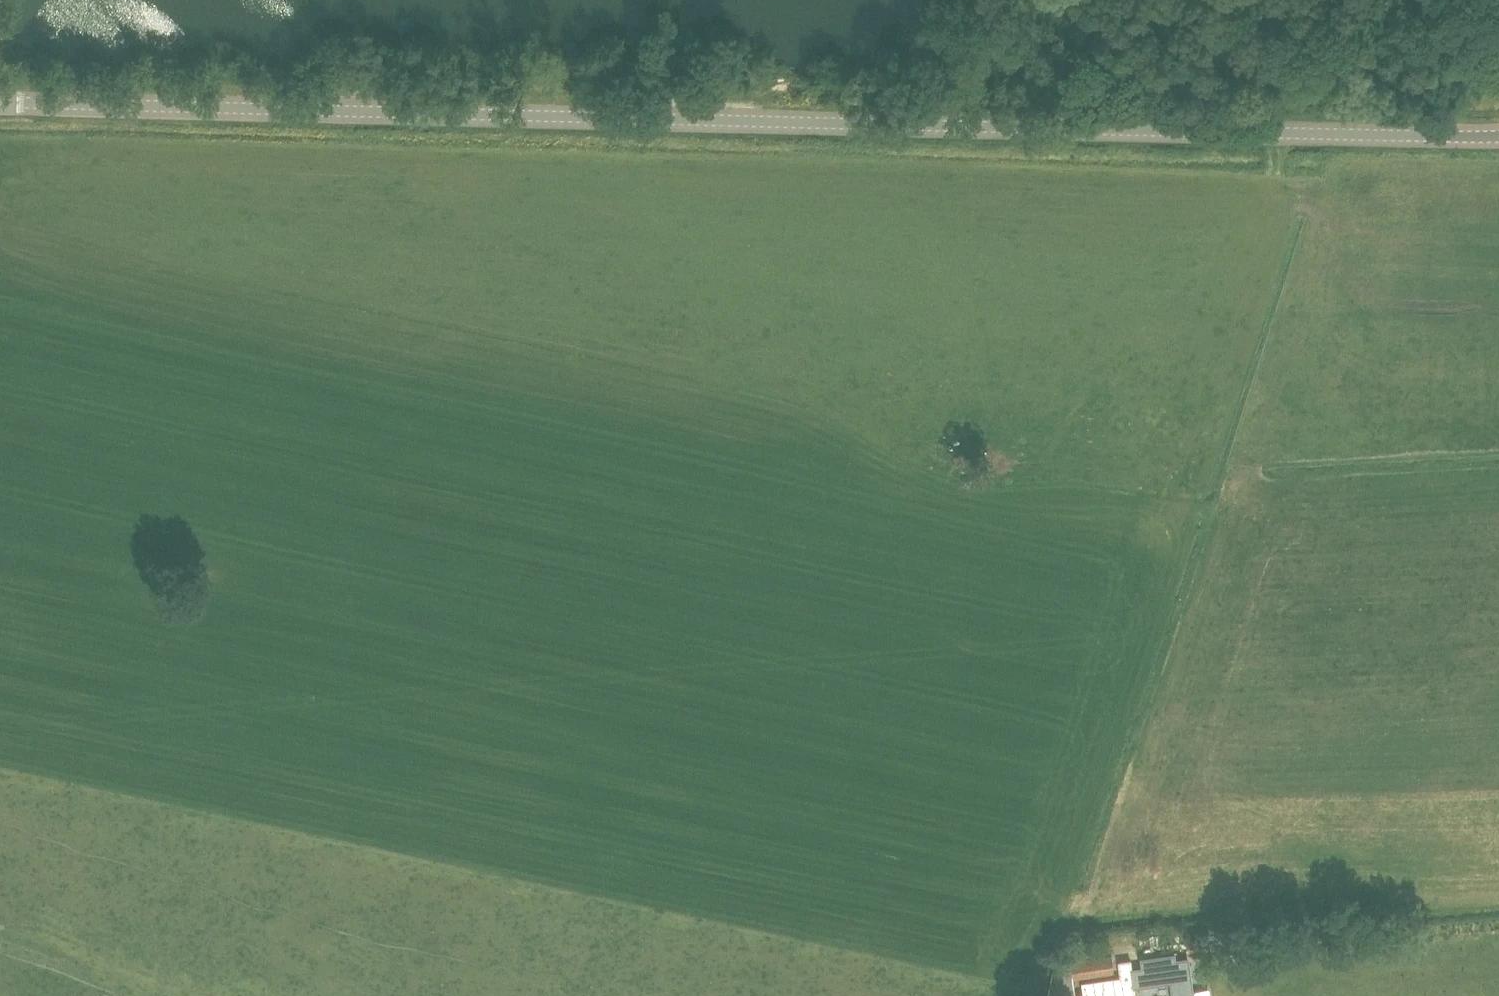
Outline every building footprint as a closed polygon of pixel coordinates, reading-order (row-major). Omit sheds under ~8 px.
[(1075,980),(1116,973),(1112,955),(1071,961),(1072,969),(1053,972),(1048,995),(1136,995),(1135,987),(1164,983),(1161,963),(1160,963),(1159,957),(1144,959),(1145,965),(1133,967),(1132,960),(1119,962),(1122,977),(1083,982),(1084,994),(1077,995),(1075,980)]
